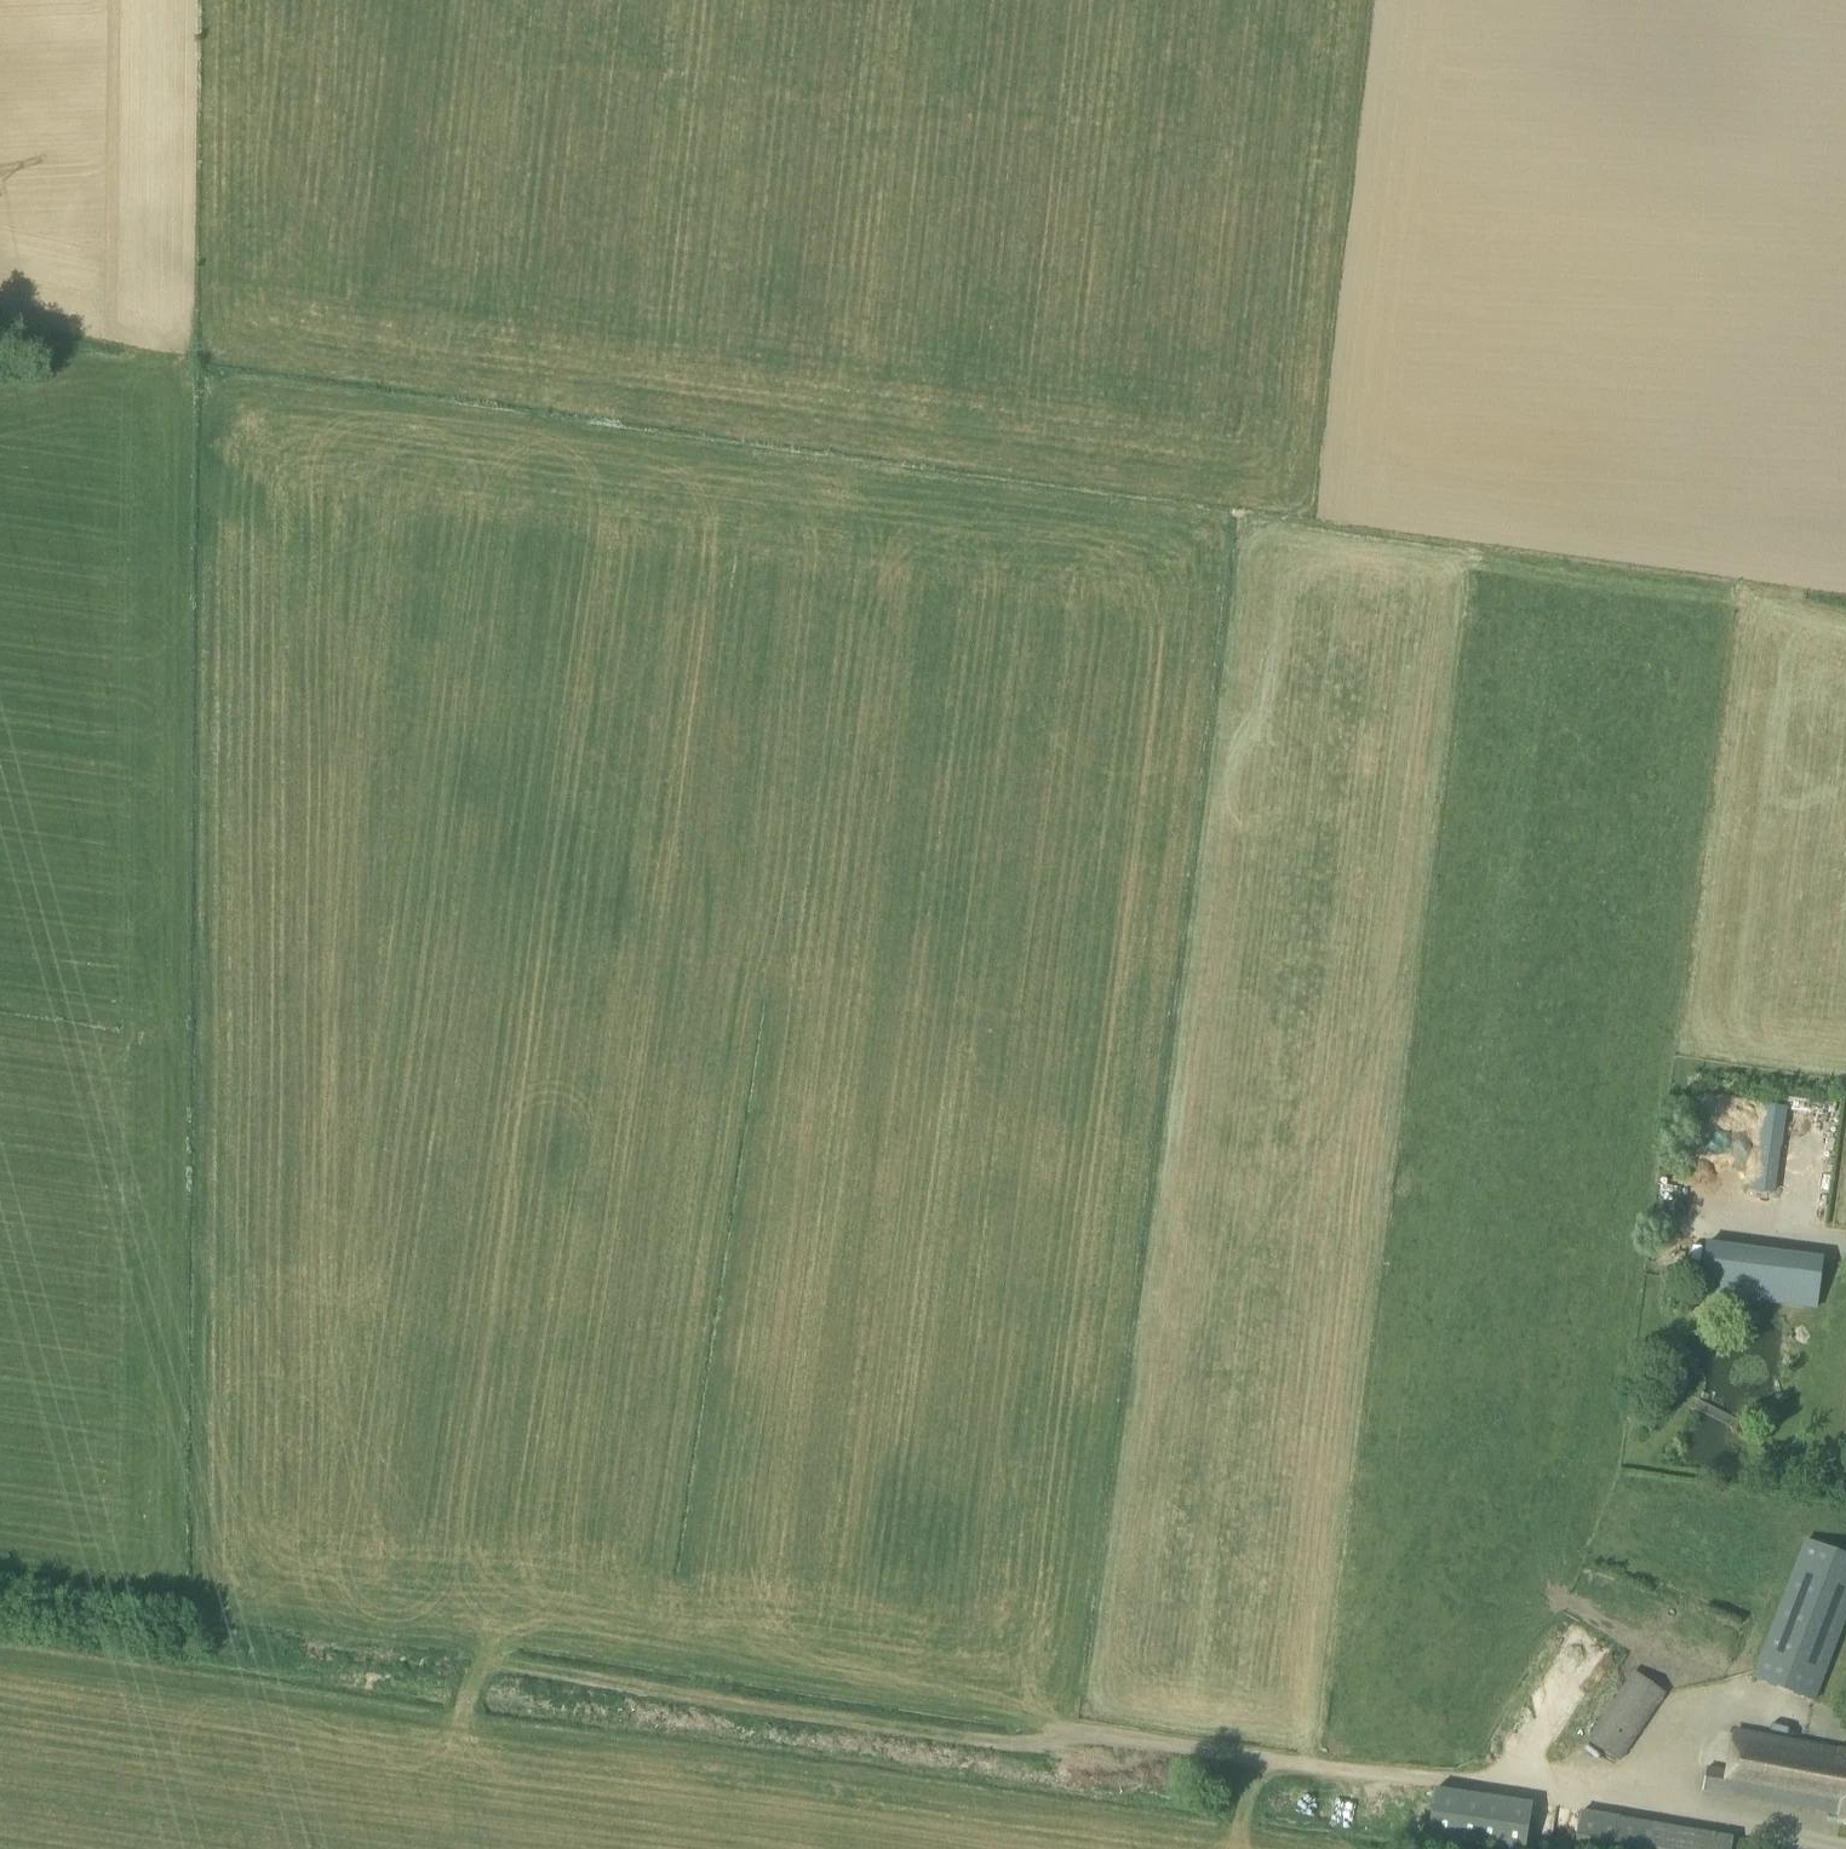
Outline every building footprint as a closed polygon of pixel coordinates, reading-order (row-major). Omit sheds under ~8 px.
[(1810,1259),(1683,1243),(1676,1295),(1803,1311),(1810,1259)] [(1845,1623),(1845,1556),(1804,1539),(1751,1679),(1815,1703),(1845,1623)] [(1619,1763),(1665,1695),(1631,1673),(1586,1740),(1619,1763)] [(1732,1731),(1725,1768),(1706,1764),(1701,1792),(1835,1818),(1833,1824),(1845,1827),(1845,1753),(1732,1731)] [(1531,1803),(1434,1789),(1426,1839),(1491,1848),(1525,1848),(1531,1803)] [(1732,1836),(1581,1811),(1575,1848),(1730,1848),(1732,1836)]
